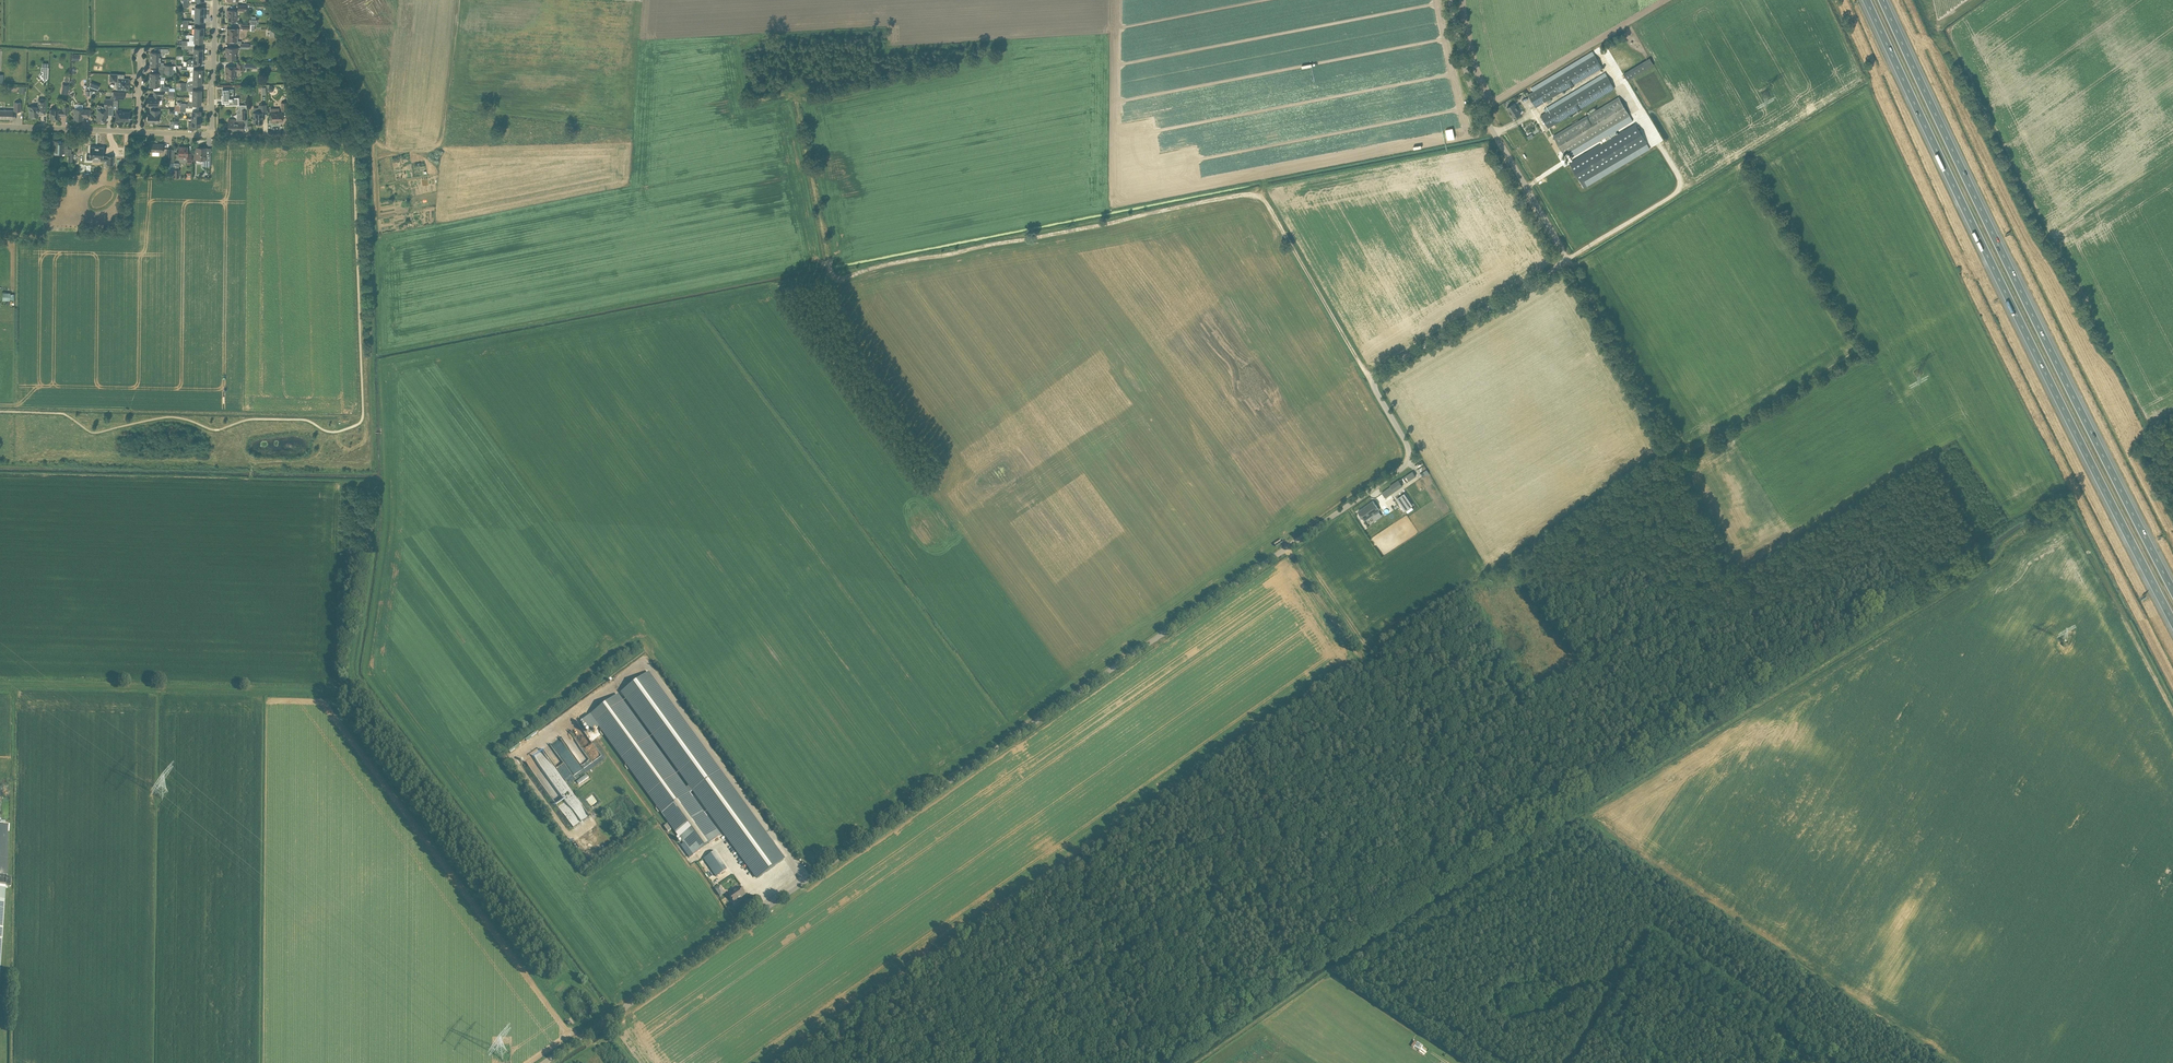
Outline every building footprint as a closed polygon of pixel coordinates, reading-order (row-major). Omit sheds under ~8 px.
[(228,21),(235,21),(235,14),(237,14),(237,10),(227,10),(227,17),(228,17),(228,21)] [(227,41),(237,41),(238,28),(227,28),(227,41)] [(227,59),(236,59),(236,51),(238,51),(238,46),(227,46),(227,50),(226,50),(226,54),(227,54),(227,59)] [(151,57),(151,58),(161,59),(161,56),(163,56),(163,53),(168,53),(168,49),(161,48),(160,52),(151,52),(151,54),(150,54),(150,57),(151,57)] [(1595,54),(1529,94),(1537,107),(1564,91),(1565,93),(1573,88),(1573,87),(1572,87),(1603,68),(1595,54)] [(186,62),(186,65),(187,65),(198,66),(198,63),(202,63),(203,56),(194,55),(194,59),(189,59),(186,62)] [(1624,72),(1629,81),(1655,65),(1650,57),(1624,72)] [(226,79),(235,79),(235,70),(243,70),(243,62),(237,62),(237,67),(226,66),(225,71),(226,71),(226,79)] [(187,65),(187,69),(192,69),(192,72),(193,72),(193,76),(202,76),(202,69),(198,69),(198,66),(187,65)] [(128,78),(118,78),(118,74),(112,73),(110,73),(110,81),(115,81),(115,88),(116,89),(129,89),(129,79),(128,78)] [(1608,75),(1542,114),(1549,128),(1572,114),(1572,116),(1580,111),(1580,110),(1578,111),(1578,110),(1615,88),(1608,75)] [(202,76),(193,76),(193,79),(187,82),(181,82),(181,86),(184,86),(187,86),(197,87),(197,84),(202,84),(202,76)] [(149,80),(149,84),(150,84),(150,86),(160,86),(160,90),(169,91),(170,86),(164,86),(164,83),(164,80),(160,80),(150,79),(150,80),(149,80)] [(233,89),(223,89),(223,101),(226,101),(226,105),(239,105),(239,98),(233,98),(233,89)] [(148,105),(158,105),(159,99),(163,99),(164,91),(159,91),(154,90),(154,96),(148,96),(148,105)] [(1553,136),(1564,155),(1630,115),(1619,96),(1597,109),(1596,107),(1587,112),(1588,114),(1589,113),(1589,114),(1553,136)] [(180,105),(178,105),(178,107),(180,107),(186,107),(193,107),(193,104),(201,105),(201,97),(193,97),(193,101),(188,101),(188,103),(180,103),(180,105)] [(29,106),(29,111),(30,111),(30,117),(38,117),(38,114),(45,114),(46,99),(40,99),(40,104),(38,104),(38,106),(29,106)] [(97,115),(97,120),(105,120),(106,120),(107,119),(107,114),(113,115),(113,109),(113,105),(113,100),(105,99),(105,106),(105,107),(103,107),(102,105),(98,105),(97,107),(97,109),(98,111),(98,115),(97,115)] [(1507,107),(1514,118),(1521,114),(1514,103),(1507,107)] [(263,110),(267,110),(267,104),(259,104),(259,112),(253,112),(253,122),(263,122),(263,110)] [(68,110),(68,106),(63,106),(63,110),(60,109),(51,109),(50,118),(59,118),(59,114),(63,114),(63,115),(67,115),(68,110)] [(74,113),(74,119),(80,119),(80,118),(83,118),(83,116),(90,116),(90,111),(90,109),(83,109),(75,108),(75,109),(74,109),(74,113)] [(247,109),(238,109),(238,115),(241,115),(241,118),(247,118),(247,109)] [(13,118),(13,110),(0,110),(0,118),(13,118)] [(116,121),(121,121),(121,120),(130,121),(130,112),(122,111),(122,110),(116,110),(116,121)] [(152,123),(158,123),(158,118),(159,118),(160,110),(151,110),(151,114),(148,114),(148,117),(148,122),(152,122),(152,123)] [(277,121),(283,121),(283,112),(271,112),(271,122),(277,122),(277,121)] [(192,122),(188,122),(188,129),(192,129),(192,125),(201,126),(201,118),(192,118),(192,122)] [(240,119),(229,118),(228,129),(243,129),(243,120),(240,120),(240,119)] [(1584,187),(1587,186),(1585,181),(1647,144),(1635,123),(1618,133),(1616,131),(1600,140),(1602,142),(1569,162),(1584,187)] [(61,142),(62,141),(54,140),(53,151),(59,152),(59,153),(71,154),(72,148),(68,148),(68,143),(61,142)] [(164,144),(149,143),(149,151),(153,151),(152,155),(159,155),(160,151),(163,152),(164,144)] [(104,147),(90,146),(90,155),(87,155),(86,159),(93,159),(93,157),(100,158),(100,161),(107,161),(106,164),(114,164),(114,155),(103,155),(104,147)] [(179,155),(179,158),(180,158),(179,161),(187,161),(187,162),(192,163),(192,162),(192,154),(188,153),(188,147),(179,146),(179,149),(179,155)] [(203,166),(211,166),(211,155),(206,154),(206,147),(196,147),(195,159),(203,159),(203,166)] [(172,148),(167,148),(166,162),(174,162),(175,149),(172,149),(172,148)] [(1406,475),(1409,479),(1416,474),(1413,470),(1406,475)] [(1391,486),(1387,489),(1390,494),(1403,485),(1399,479),(1390,485),(1391,486)] [(1411,505),(1403,493),(1396,498),(1404,509),(1411,505)] [(1373,500),(1358,511),(1365,520),(1380,509),(1373,500)] [(649,672),(621,692),(689,786),(686,787),(618,694),(590,715),(661,813),(690,792),(692,791),(721,770),(649,672)] [(593,761),(601,756),(579,723),(570,729),(588,756),(579,761),(584,768),(593,762),(593,761)] [(582,768),(569,750),(560,757),(550,743),(543,749),(554,765),(562,759),(573,774),(582,768)] [(721,770),(692,791),(757,879),(785,858),(721,770)] [(577,781),(579,785),(589,778),(587,774),(577,781)] [(9,795),(9,787),(0,786),(0,795),(9,795)] [(721,835),(690,792),(661,813),(684,843),(681,845),(690,857),(721,835)] [(574,826),(589,814),(578,799),(571,805),(574,809),(572,811),(574,813),(572,815),(571,814),(569,815),(567,814),(570,811),(569,810),(566,812),(564,810),(562,811),(574,826)] [(8,825),(0,825),(0,876),(8,876),(8,825)] [(704,858),(716,876),(726,869),(714,851),(704,858)] [(720,885),(715,889),(720,897),(725,893),(720,885)] [(729,894),(734,902),(739,899),(739,898),(745,894),(746,896),(740,887),(729,894)] [(1415,1041),(1412,1045),(1426,1053),(1429,1048),(1415,1041)]
